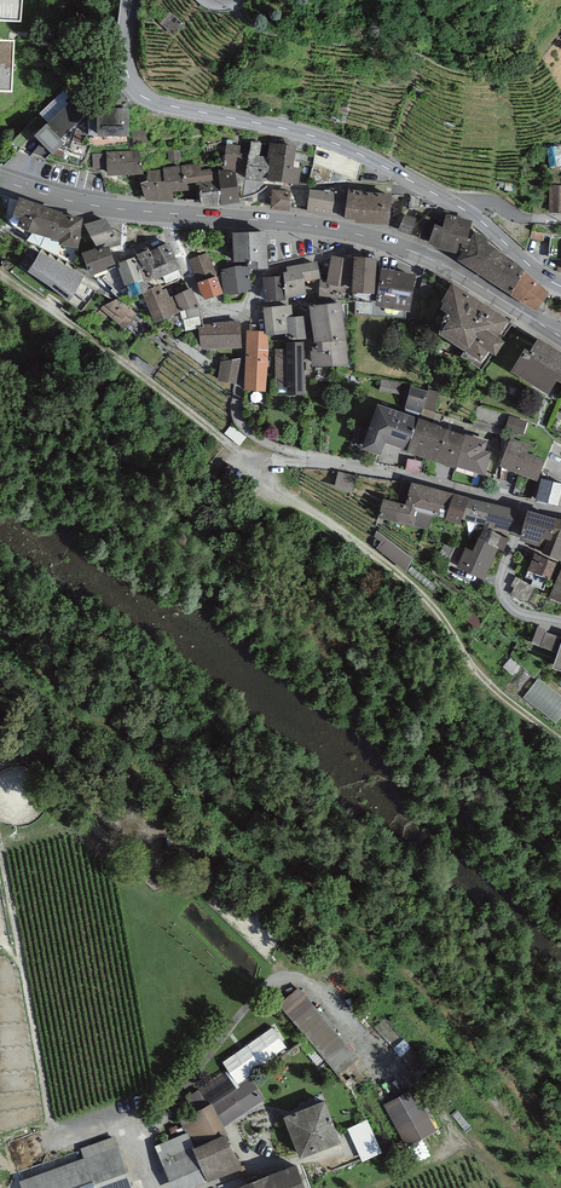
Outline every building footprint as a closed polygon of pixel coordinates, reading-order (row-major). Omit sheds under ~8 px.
[(20,26),(22,0),(0,0),(0,25),(20,26)] [(0,41),(0,97),(13,98),(15,42),(0,41)] [(47,120),(34,131),(42,141),(32,153),(46,157),(65,140),(62,137),(84,115),(71,100),(48,121),(47,120)] [(129,107),(97,107),(97,131),(129,131),(129,107)] [(145,127),(132,128),(133,142),(146,141),(145,127)] [(261,142),(251,139),(250,146),(245,172),(244,175),(261,177),(266,176),(267,174),(270,155),(268,155),(260,153),(261,142)] [(296,144),(270,141),(268,155),(270,155),(294,159),(296,144)] [(250,146),(226,142),(222,167),(235,167),(236,170),(245,172),(250,146)] [(547,147),(550,166),(560,164),(560,145),(547,147)] [(139,151),(106,151),(107,173),(144,172),(139,151)] [(105,153),(93,154),(94,169),(106,168),(105,153)] [(293,163),(294,159),(270,155),(267,174),(299,180),(301,164),(293,163)] [(163,169),(147,170),(147,179),(141,181),(145,197),(174,199),(174,189),(196,187),(196,179),(213,178),(211,167),(201,168),(200,162),(163,167),(163,169)] [(217,167),(211,167),(213,178),(196,179),(196,187),(199,200),(201,200),(202,204),(220,202),(239,198),(236,170),(235,167),(222,167),(217,167)] [(362,187),(348,186),(348,189),(345,216),(345,217),(355,218),(355,216),(389,219),(392,191),(361,188),(362,187)] [(548,186),(549,210),(560,210),(560,186),(548,186)] [(291,189),(272,187),(270,207),(289,208),(291,189)] [(345,216),(348,189),(329,187),(329,188),(324,188),(324,190),(309,188),(307,209),(345,216)] [(55,207),(19,194),(13,212),(19,214),(17,222),(22,223),(22,225),(32,229),(32,230),(45,234),(55,207)] [(63,210),(55,207),(45,234),(60,237),(59,242),(78,245),(83,215),(63,211),(63,210)] [(399,228),(410,232),(416,215),(404,212),(399,228)] [(417,212),(416,215),(410,232),(429,237),(434,221),(435,218),(417,212)] [(443,223),(434,221),(429,237),(440,245),(461,249),(467,241),(472,218),(446,212),(443,223)] [(106,216),(84,222),(97,244),(98,247),(109,243),(121,237),(106,216)] [(266,227),(232,230),(234,257),(248,256),(248,264),(268,263),(266,227)] [(469,262),(488,240),(490,238),(475,229),(467,241),(461,249),(458,255),(469,262)] [(550,238),(551,257),(560,256),(560,237),(550,238)] [(133,252),(134,255),(135,260),(137,259),(143,278),(154,274),(155,277),(156,277),(158,283),(161,283),(162,288),(167,286),(166,284),(183,274),(169,239),(133,252)] [(490,276),(506,252),(488,240),(469,262),(490,276)] [(98,247),(97,244),(82,250),(90,273),(116,263),(109,243),(98,247)] [(40,250),(28,268),(69,297),(83,274),(40,250)] [(208,252),(189,259),(205,296),(222,290),(208,252)] [(354,252),(354,257),(352,270),(353,286),(375,288),(377,254),(354,252)] [(506,252),(490,276),(510,290),(525,268),(526,266),(506,252)] [(354,257),(332,253),(327,276),(321,277),(319,292),(342,296),(345,284),(349,285),(352,270),(354,257)] [(134,255),(119,260),(130,294),(143,290),(147,288),(147,287),(158,283),(156,277),(155,277),(154,274),(143,278),(137,259),(135,260),(134,255)] [(283,270),(284,273),(285,295),(307,291),(304,278),(321,275),(317,259),(287,264),(288,269),(283,270)] [(247,264),(220,269),(224,292),(251,287),(247,264)] [(415,270),(381,265),(376,301),(410,306),(415,270)] [(510,290),(524,299),(537,278),(525,268),(510,290)] [(284,273),(263,275),(264,298),(285,297),(285,295),(284,273)] [(439,327),(454,337),(482,297),(452,278),(441,296),(444,298),(441,303),(447,306),(443,313),(440,318),(439,327)] [(549,288),(537,278),(524,299),(536,307),(549,288)] [(147,288),(143,290),(155,318),(181,309),(183,318),(201,312),(199,301),(191,285),(171,295),(167,286),(162,288),(161,283),(158,283),(147,287),(147,288)] [(482,297),(454,337),(481,356),(489,344),(496,349),(505,336),(498,331),(508,315),(482,297)] [(137,313),(118,298),(107,302),(101,307),(101,308),(97,312),(104,319),(109,315),(124,327),(137,313)] [(311,348),(312,363),(349,363),(341,298),(309,302),(314,334),(311,335),(312,347),(311,348)] [(287,314),(293,314),(292,302),(263,305),(266,330),(266,333),(268,332),(289,330),(287,314)] [(287,314),(289,330),(289,336),(307,334),(305,312),(293,314),(287,314)] [(239,319),(204,322),(204,325),(199,325),(201,348),(242,344),(239,319)] [(264,329),(247,328),(244,387),(266,388),(268,352),(268,332),(266,333),(266,330),(264,329)] [(537,334),(530,345),(525,342),(510,366),(548,389),(557,374),(560,377),(560,348),(537,334)] [(303,338),(286,339),(287,346),(275,347),(276,384),(287,383),(287,391),(305,390),(303,338)] [(235,382),(240,358),(221,360),(219,379),(235,382)] [(385,377),(382,388),(400,392),(403,381),(385,377)] [(411,384),(405,406),(422,411),(433,414),(440,390),(428,387),(428,388),(411,384)] [(418,414),(377,400),(361,444),(380,451),(385,438),(407,445),(418,415),(418,414)] [(456,463),(466,430),(418,415),(407,445),(407,447),(456,463)] [(527,421),(509,415),(504,430),(522,435),(527,421)] [(466,430),(456,463),(486,472),(493,449),(486,446),(488,437),(466,430)] [(531,443),(511,435),(499,463),(537,478),(545,458),(528,451),(531,443)] [(356,475),(337,471),(334,487),(353,491),(356,475)] [(541,476),(535,498),(559,503),(560,493),(560,481),(541,476)] [(454,491),(411,480),(411,482),(401,480),(396,499),(383,496),(378,515),(428,528),(435,513),(446,516),(454,491)] [(470,495),(454,491),(446,516),(445,518),(460,522),(461,516),(485,522),(490,501),(470,497),(470,495)] [(517,508),(490,501),(485,522),(484,523),(511,529),(517,508)] [(558,514),(527,506),(518,538),(543,545),(544,546),(548,534),(551,535),(556,517),(558,514)] [(556,517),(551,535),(548,534),(544,546),(543,545),(542,549),(560,556),(560,518),(556,517)] [(509,537),(484,525),(480,535),(479,534),(473,548),(466,545),(456,564),(484,577),(498,546),(503,549),(509,537)] [(409,567),(416,555),(383,536),(376,549),(409,567)] [(557,560),(535,550),(528,567),(550,575),(557,560)] [(549,594),(560,600),(560,567),(549,594)] [(536,586),(516,575),(511,585),(514,587),(510,593),(527,602),(536,586)] [(534,647),(554,652),(558,633),(539,628),(534,647)] [(553,663),(560,666),(560,641),(553,663)] [(539,677),(523,696),(557,723),(560,718),(560,694),(539,677)] [(302,989),(282,1006),(343,1077),(363,1060),(302,989)] [(252,1078),(214,1102),(228,1122),(265,1098),(252,1078)] [(437,1128),(414,1087),(385,1103),(407,1144),(437,1128)] [(325,1097),(283,1114),(301,1158),(343,1140),(325,1097)] [(154,1144),(172,1187),(188,1187),(242,1165),(212,1101),(179,1118),(185,1131),(154,1144)] [(365,1119),(351,1125),(366,1159),(379,1153),(365,1119)] [(81,1149),(84,1159),(19,1182),(22,1187),(132,1187),(114,1137),(81,1149)] [(297,1162),(241,1182),(242,1186),(236,1187),(307,1187),(297,1162)]
